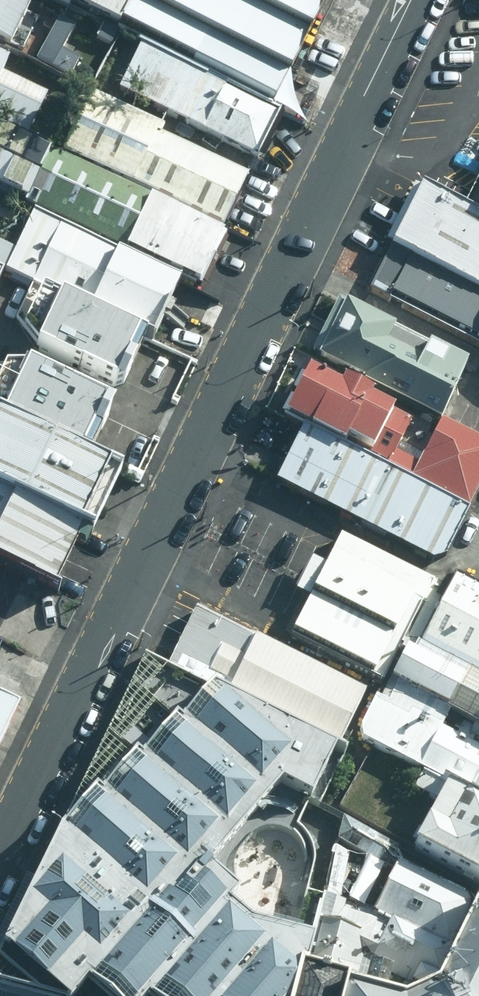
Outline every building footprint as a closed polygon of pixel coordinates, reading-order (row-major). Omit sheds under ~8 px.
[(10,44),(32,0),(0,0),(0,39),(10,44)] [(61,1),(114,28),(129,0),(62,0),(61,1)] [(152,0),(129,0),(114,28),(135,39),(273,109),(292,71),(152,0)] [(292,71),(328,0),(152,0),(292,71)] [(57,20),(36,62),(69,78),(77,60),(61,51),(73,27),(57,20)] [(117,32),(102,25),(94,40),(110,47),(117,32)] [(273,109),(135,39),(111,87),(256,160),(280,112),(273,109)] [(27,134),(45,95),(1,73),(8,59),(0,55),(0,121),(27,134)] [(57,151),(223,228),(247,177),(158,135),(162,127),(86,91),(57,151)] [(25,201),(49,154),(0,129),(0,188),(25,201)] [(26,206),(197,288),(222,234),(51,152),(26,206)] [(474,209),(467,204),(435,189),(419,180),(404,211),(478,248),(478,211),(474,209)] [(387,244),(478,291),(478,248),(404,211),(387,244)] [(150,342),(178,284),(33,213),(5,271),(150,342)] [(4,271),(14,251),(0,244),(0,269),(4,271)] [(387,244),(363,290),(478,350),(478,291),(387,244)] [(117,391),(140,341),(31,287),(13,323),(34,350),(117,391)] [(394,329),(337,300),(310,355),(444,419),(456,397),(471,370),(428,347),(420,362),(386,345),(394,329)] [(109,411),(24,370),(0,369),(0,418),(85,460),(109,411)] [(306,374),(283,419),(302,429),(342,449),(345,442),(389,464),(385,471),(467,512),(478,489),(478,437),(444,419),(423,458),(398,446),(404,434),(386,425),(391,414),(367,403),(370,398),(341,384),(338,390),(306,374)] [(0,419),(0,493),(90,535),(116,477),(0,419)] [(439,568),(467,512),(385,471),(342,449),(302,429),(286,460),(274,484),(439,568)] [(0,495),(0,563),(53,588),(72,548),(81,552),(89,536),(0,495)] [(440,588),(340,540),(325,571),(309,563),(304,575),(300,583),(299,586),(293,597),(307,604),(290,638),(389,685),(447,715),(463,723),(453,740),(478,753),(478,670),(423,640),(439,608),(432,605),(440,588)] [(453,581),(439,608),(423,640),(478,670),(478,595),(453,581)] [(342,747),(370,691),(285,650),(199,608),(197,613),(180,647),(171,664),(342,747)] [(340,761),(150,667),(85,798),(90,802),(59,834),(40,872),(0,955),(0,972),(26,995),(289,995),(294,973),(300,974),(307,949),(246,933),(224,914),(234,902),(203,877),(277,792),(317,810),(340,761)] [(453,740),(438,733),(447,715),(389,685),(380,704),(374,701),(360,730),(361,742),(421,772),(478,801),(478,753),(453,740)] [(16,709),(0,700),(0,738),(16,709)] [(421,772),(411,791),(436,804),(411,850),(478,885),(478,801),(421,772)] [(392,863),(398,850),(342,819),(332,857),(321,901),(304,897),(293,942),(309,946),(302,977),(296,976),(290,995),(478,995),(478,907),(392,863)]
